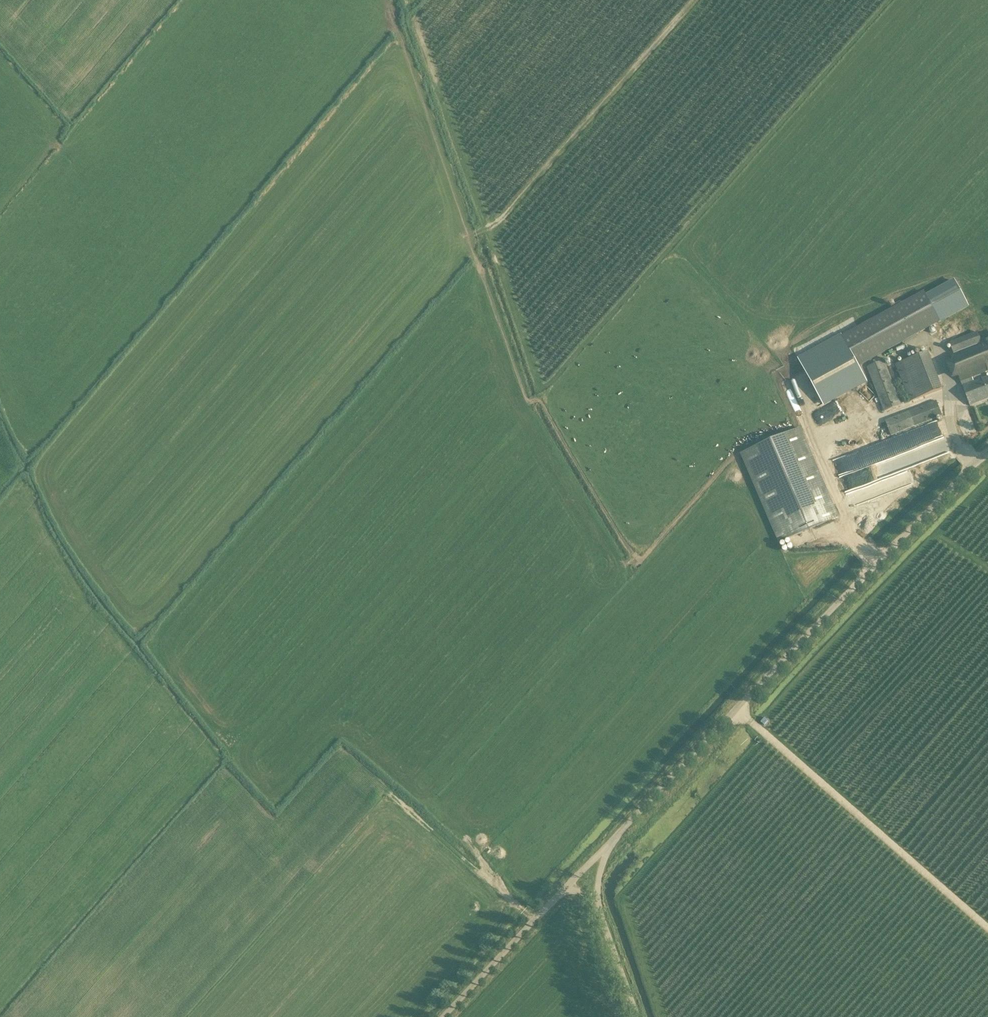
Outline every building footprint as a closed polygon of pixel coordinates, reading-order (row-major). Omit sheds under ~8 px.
[(954,280),(926,295),(940,322),(968,307),(954,280)] [(926,295),(924,291),(841,336),(857,367),(858,367),(940,322),(926,295)] [(977,333),(949,343),(953,353),(950,355),(952,360),(945,363),(952,379),(958,376),(970,405),(987,398),(987,376),(974,382),(972,377),(987,371),(987,341),(981,344),(977,333)] [(858,367),(857,367),(841,336),(797,358),(820,402),(865,382),(858,367)] [(910,402),(943,389),(928,351),(895,364),(910,402)] [(884,360),(867,367),(884,412),(904,404),(900,396),(898,397),(884,360)] [(845,395),(849,403),(860,397),(856,390),(845,395)] [(940,411),(936,400),(885,420),(885,421),(891,436),(942,416),(940,411)] [(823,427),(834,446),(870,425),(864,415),(870,412),(864,403),(850,411),(855,421),(845,427),(840,417),(823,427)] [(866,444),(880,431),(875,425),(860,438),(866,444)] [(871,466),(944,438),(939,426),(866,454),(871,466)] [(801,428),(741,454),(779,543),(839,517),(801,428)] [(881,488),(866,500),(880,517),(894,505),(881,488)]
